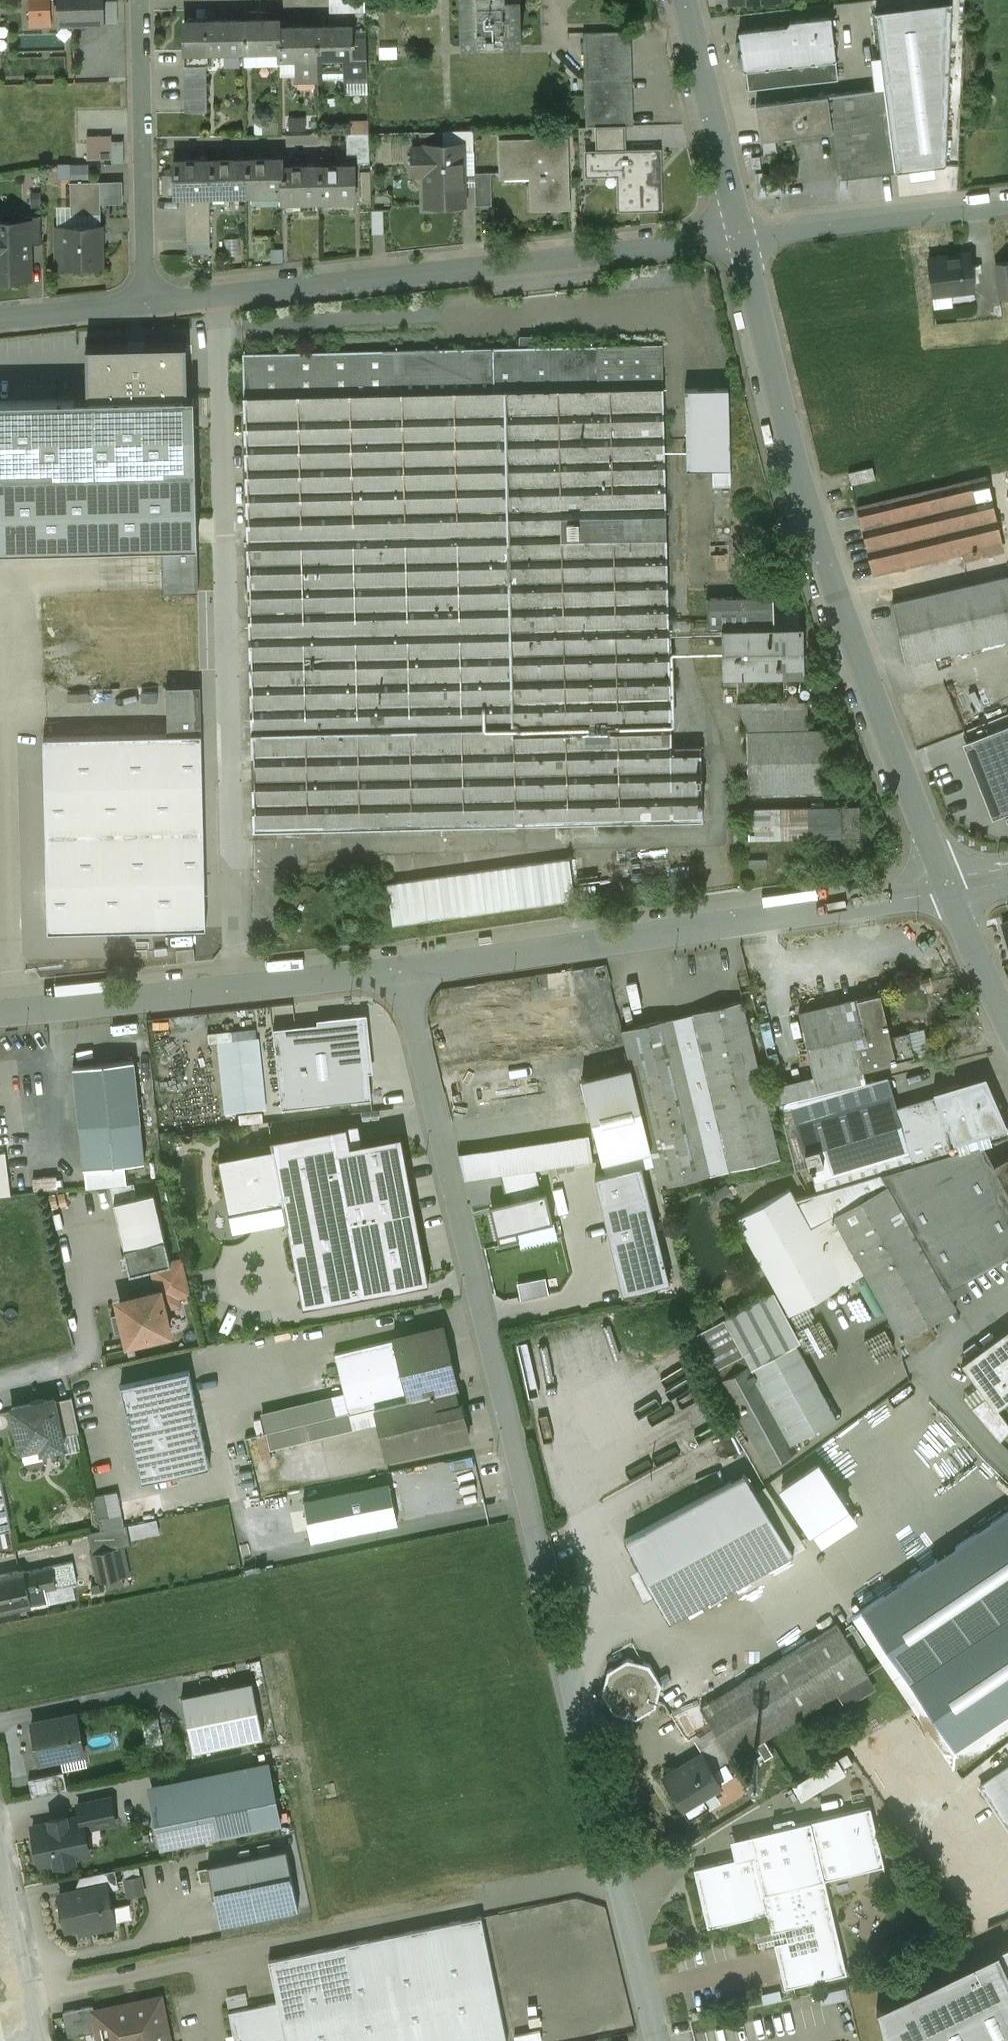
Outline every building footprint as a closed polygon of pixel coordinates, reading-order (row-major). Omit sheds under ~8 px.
[(30,21),(50,20),(50,0),(30,0),(30,21)] [(58,25),(105,24),(104,0),(57,0),(58,25)] [(462,41),(480,40),(480,35),(503,34),(503,39),(522,39),(521,0),(461,0),(462,41)] [(118,23),(117,1),(106,2),(106,23),(118,23)] [(876,13),(886,88),(897,171),(945,165),(951,3),(876,13)] [(806,20),(790,22),(787,26),(787,25),(784,26),(764,29),(764,28),(761,28),(761,29),(741,31),(739,31),(739,34),(740,34),(740,38),(736,44),(741,49),(742,50),(741,50),(741,52),(742,52),(742,54),(737,60),(743,64),(744,69),(743,69),(743,71),(746,71),(746,70),(766,68),(766,69),(768,68),(789,65),(789,66),(791,66),(791,65),(811,63),(812,63),(814,63),(814,62),(834,60),(834,61),(837,60),(836,58),(835,58),(831,19),(832,19),(831,16),(829,16),(829,17),(809,19),(806,19),(806,20)] [(280,20),(243,21),(244,51),(278,50),(279,58),(280,58),(279,28),(280,28),(280,20)] [(206,22),(184,22),(185,51),(185,52),(206,52),(207,52),(208,52),(209,52),(244,51),(243,21),(206,22)] [(352,40),(352,27),(315,28),(316,58),(353,57),(352,40)] [(280,28),(279,28),(280,58),(296,58),(316,58),(315,28),(280,28)] [(629,31),(585,32),(588,127),(596,127),(625,126),(627,126),(632,125),(629,31)] [(353,57),(316,58),(316,79),(367,78),(366,39),(352,40),(353,57)] [(206,52),(185,52),(185,51),(184,51),(184,66),(206,65),(206,66),(208,66),(208,52),(207,52),(206,52)] [(316,79),(316,58),(296,58),(296,80),(316,79)] [(206,66),(206,65),(184,66),(184,77),(207,77),(206,66)] [(207,88),(207,77),(184,77),(184,89),(207,88)] [(781,94),(839,92),(839,81),(781,83),(781,94)] [(207,100),(207,88),(184,89),(184,100),(207,100)] [(886,88),(828,96),(832,131),(838,179),(897,171),(886,88)] [(828,96),(756,104),(761,140),(832,131),(828,96)] [(207,112),(207,100),(184,100),(184,112),(207,112)] [(625,126),(596,127),(596,150),(626,150),(625,126)] [(460,130),(444,131),(444,145),(460,145),(460,130)] [(474,151),(473,130),(460,130),(460,145),(461,152),(462,152),(474,151)] [(369,133),(347,134),(347,156),(358,156),(358,163),(370,162),(369,133)] [(567,139),(500,141),(501,173),(531,173),(532,208),(568,207),(567,139)] [(124,164),(123,141),(112,141),(112,164),(124,164)] [(444,145),(426,146),(427,205),(463,204),(462,152),(461,152),(460,145),(444,145)] [(596,150),(591,151),(591,171),(623,170),(624,206),(656,205),(655,149),(626,150),(596,150)] [(283,167),(283,159),(246,160),(246,195),(281,194),(281,202),(282,202),(282,167),(283,167)] [(246,160),(209,161),(209,191),(209,195),(209,196),(246,195),(246,160)] [(75,161),(74,172),(90,173),(91,163),(75,161)] [(209,191),(209,161),(173,161),(174,192),(209,191)] [(355,166),(318,167),(318,201),(356,200),(355,166)] [(318,201),(318,167),(283,167),(282,167),(282,202),(318,201)] [(491,173),(475,173),(476,205),(492,205),(491,173)] [(100,182),(70,182),(71,214),(101,214),(100,182)] [(209,195),(186,195),(187,207),(209,207),(209,196),(209,195)] [(210,218),(209,207),(187,207),(187,219),(210,218)] [(384,234),(384,210),(372,210),(372,234),(384,234)] [(42,244),(41,216),(25,217),(25,223),(27,223),(28,244),(42,244)] [(210,230),(210,218),(187,219),(187,230),(210,230)] [(0,224),(0,280),(29,280),(28,244),(27,223),(25,223),(0,224)] [(101,226),(57,227),(58,268),(102,267),(101,226)] [(210,230),(187,230),(187,242),(210,241),(210,230)] [(210,241),(187,242),(187,254),(210,253),(210,241)] [(970,254),(929,259),(933,294),(975,288),(970,254)] [(995,263),(1000,298),(1007,297),(1007,261),(995,263)] [(662,344),(598,345),(599,388),(663,387),(662,344)] [(87,347),(89,399),(187,397),(186,345),(87,347)] [(663,387),(599,388),(598,345),(492,348),(493,398),(501,398),(507,632),(669,629),(663,387)] [(492,348),(244,354),(255,830),(703,820),(701,746),(672,747),(669,629),(507,632),(501,398),(493,398),(492,348)] [(686,389),(688,469),(730,468),(728,388),(686,389)] [(0,401),(0,549),(163,545),(197,544),(194,397),(187,397),(89,399),(0,401)] [(872,467),(849,473),(852,485),(875,479),(872,467)] [(731,485),(731,469),(713,469),(713,486),(731,485)] [(987,477),(857,508),(873,574),(962,553),(964,561),(978,558),(976,549),(1003,543),(987,477)] [(197,544),(163,545),(164,592),(198,591),(197,544)] [(892,602),(906,663),(1007,639),(1007,576),(892,602)] [(774,596),(707,598),(708,628),(722,628),(774,627),(774,596)] [(774,627),(722,628),(723,677),(805,676),(804,626),(774,627)] [(200,686),(166,687),(167,735),(202,734),(200,686)] [(738,702),(747,732),(809,730),(808,701),(738,702)] [(964,744),(993,819),(1007,813),(1007,726),(964,744)] [(809,730),(747,732),(748,793),(829,791),(828,730),(809,730)] [(167,735),(43,737),(48,931),(206,928),(202,734),(167,735)] [(840,807),(841,837),(861,837),(861,806),(840,807)] [(840,807),(749,808),(750,839),(841,837),(840,807)] [(569,859),(465,873),(471,913),(575,899),(569,859)] [(465,873),(388,884),(393,924),(471,913),(465,873)] [(881,993),(799,1012),(814,1075),(815,1080),(836,1075),(864,1069),(915,1057),(909,1032),(891,1036),(881,993)] [(567,995),(485,1007),(491,1045),(573,1034),(567,995)] [(743,1001),(693,1013),(693,1014),(674,1018),(673,1017),(621,1030),(630,1067),(650,1148),(651,1152),(659,1186),(732,1169),(780,1158),(747,1022),(748,1022),(743,1001)] [(277,1024),(296,1024),(297,1003),(277,1003),(277,1024)] [(274,1028),(282,1107),(372,1098),(369,1071),(373,1071),(367,1014),(318,1019),(319,1024),(274,1028)] [(234,1041),(256,1038),(255,1028),(233,1030),(234,1041)] [(925,1028),(909,1032),(915,1057),(931,1053),(925,1028)] [(234,1041),(218,1042),(226,1113),(268,1108),(260,1038),(256,1038),(234,1041)] [(134,1060),(74,1066),(84,1167),(125,1162),(145,1160),(134,1060)] [(630,1067),(582,1078),(602,1159),(650,1148),(630,1067)] [(864,1069),(836,1075),(839,1089),(866,1083),(864,1069)] [(792,1101),(819,1094),(815,1080),(814,1075),(774,1085),(779,1104),(792,1101)] [(836,1075),(815,1080),(819,1094),(839,1089),(836,1075)] [(984,1081),(961,1088),(960,1084),(934,1092),(935,1096),(952,1153),(983,1144),(1007,1136),(1007,1135),(984,1081)] [(871,1102),(866,1083),(839,1089),(819,1094),(792,1101),(797,1124),(871,1102)] [(871,1102),(797,1124),(810,1166),(814,1181),(910,1153),(897,1107),(893,1095),(871,1102)] [(935,1096),(897,1107),(910,1153),(913,1164),(952,1153),(935,1096)] [(792,1101),(779,1104),(795,1170),(810,1166),(797,1124),(792,1101)] [(347,1125),(272,1139),(274,1147),(219,1157),(233,1232),(288,1222),(304,1305),(429,1282),(401,1136),(351,1145),(347,1125)] [(585,1134),(459,1153),(465,1179),(501,1174),(536,1169),(588,1161),(585,1134)] [(881,1174),(887,1185),(833,1214),(865,1272),(911,1355),(937,1336),(930,1323),(957,1308),(947,1290),(1007,1257),(1007,1157),(994,1165),(983,1144),(952,1153),(913,1164),(881,1174)] [(0,1153),(0,1196),(11,1194),(6,1152),(0,1153)] [(125,1162),(84,1167),(86,1187),(127,1182),(125,1162)] [(670,1281),(642,1165),(596,1176),(624,1292),(670,1281)] [(507,1201),(542,1193),(536,1169),(501,1174),(507,1201)] [(887,1185),(881,1174),(797,1199),(791,1189),(738,1218),(790,1312),(865,1272),(833,1214),(887,1185)] [(171,1262),(154,1192),(114,1202),(131,1273),(153,1268),(172,1263),(171,1262)] [(553,1222),(546,1192),(542,1193),(507,1201),(491,1205),(500,1244),(520,1240),(517,1230),(553,1222)] [(520,1240),(521,1246),(557,1238),(553,1222),(517,1230),(520,1240)] [(158,1290),(161,1290),(165,1308),(179,1304),(178,1296),(191,1293),(183,1259),(171,1262),(172,1263),(153,1268),(158,1290)] [(158,1290),(118,1300),(128,1343),(171,1333),(165,1308),(161,1290),(158,1290)] [(774,1291),(724,1318),(744,1354),(751,1367),(796,1342),(800,1340),(774,1291)] [(724,1318),(696,1333),(716,1369),(744,1354),(724,1318)] [(444,1327),(394,1339),(408,1399),(455,1388),(458,1387),(444,1327)] [(962,1363),(987,1397),(996,1409),(997,1408),(1007,1400),(1007,1330),(962,1363)] [(521,1341),(522,1367),(616,1362),(614,1336),(521,1341)] [(408,1399),(394,1339),(335,1353),(344,1392),(349,1413),(375,1407),(375,1406),(408,1399)] [(796,1342),(751,1367),(792,1442),(837,1418),(796,1342)] [(744,1354),(716,1369),(768,1465),(796,1449),(792,1442),(751,1367),(744,1354)] [(189,1370),(121,1384),(142,1481),(210,1466),(189,1370)] [(455,1388),(408,1399),(375,1406),(375,1407),(379,1423),(387,1455),(470,1435),(467,1422),(462,1420),(461,1414),(465,1414),(463,1404),(459,1404),(455,1388)] [(267,1432),(349,1413),(344,1392),(262,1411),(267,1432)] [(56,1395),(11,1405),(21,1450),(42,1446),(43,1451),(67,1446),(57,1399),(56,1395)] [(72,1396),(57,1399),(67,1446),(82,1442),(72,1396)] [(987,1397),(972,1408),(1000,1442),(1007,1434),(1007,1423),(997,1408),(996,1409),(987,1397)] [(349,1413),(267,1432),(270,1448),(379,1423),(375,1407),(349,1413)] [(846,1506),(818,1465),(783,1488),(811,1530),(846,1506)] [(756,1492),(745,1473),(626,1539),(640,1566),(655,1593),(670,1621),(751,1577),(807,1546),(801,1537),(766,1486),(756,1492)] [(0,1475),(0,1531),(11,1528),(0,1475)] [(389,1483),(305,1500),(313,1539),(397,1522),(389,1483)] [(100,1530),(124,1525),(117,1491),(93,1496),(100,1530)] [(863,1609),(865,1612),(855,1619),(954,1765),(1007,1729),(1007,1511),(863,1609)] [(158,1518),(127,1525),(130,1540),(161,1533),(158,1518)] [(88,1533),(93,1553),(123,1547),(131,1545),(130,1540),(127,1525),(124,1525),(100,1530),(88,1533)] [(123,1547),(93,1553),(99,1583),(121,1578),(118,1566),(127,1564),(123,1547)] [(46,1591),(77,1584),(72,1562),(41,1569),(46,1591)] [(655,1593),(640,1566),(630,1571),(645,1599),(655,1593)] [(0,1576),(0,1612),(31,1605),(31,1604),(48,1601),(46,1591),(41,1569),(25,1572),(24,1571),(0,1576)] [(786,1655),(701,1707),(713,1727),(732,1758),(868,1675),(837,1624),(795,1649),(786,1655)] [(650,1664),(627,1659),(607,1671),(602,1693),(614,1713),(636,1718),(656,1706),(662,1684),(650,1664)] [(253,1682),(182,1696),(193,1751),(264,1736),(253,1682)] [(695,1698),(670,1714),(688,1743),(713,1727),(701,1707),(695,1698)] [(77,1713),(32,1722),(34,1734),(37,1733),(39,1740),(36,1741),(40,1761),(77,1754),(74,1735),(81,1734),(77,1713)] [(774,1754),(765,1740),(756,1745),(765,1760),(774,1754)] [(703,1753),(664,1777),(682,1808),(690,1819),(709,1808),(702,1796),(734,1776),(726,1763),(713,1771),(703,1753)] [(848,1754),(838,1760),(843,1769),(853,1763),(848,1754)] [(150,1785),(162,1846),(282,1822),(269,1761),(150,1785)] [(836,1761),(795,1786),(802,1798),(843,1773),(836,1761)] [(979,1784),(1007,1828),(1007,1763),(979,1784)] [(84,1815),(86,1829),(117,1823),(111,1795),(77,1802),(80,1815),(84,1815)] [(870,1807),(731,1840),(736,1858),(695,1868),(708,1926),(768,1912),(786,1986),(847,1972),(825,1879),(884,1865),(870,1807)] [(33,1825),(40,1864),(91,1854),(86,1829),(84,1815),(80,1815),(33,1825)] [(286,1850),(209,1865),(221,1923),(298,1908),(286,1850)] [(144,1866),(127,1870),(132,1896),(149,1892),(144,1866)] [(108,1885),(60,1895),(67,1928),(92,1923),(93,1927),(115,1922),(108,1885)] [(133,1903),(117,1905),(118,1919),(134,1917),(133,1903)] [(269,1960),(277,2002),(285,2040),(507,2040),(481,1917),(269,1960)] [(998,1952),(1007,1972),(1007,1947),(998,1952)] [(998,1952),(877,2010),(884,2040),(1007,2040),(1007,1972),(998,1952)] [(230,1994),(231,2008),(250,2006),(249,1992),(230,1994)] [(93,2011),(97,2031),(99,2040),(170,2040),(161,1997),(95,2011),(93,2011)] [(229,2012),(235,2040),(285,2040),(277,2002),(229,2012)] [(93,2005),(63,2012),(68,2037),(97,2031),(93,2011),(95,2011),(93,2005)]
